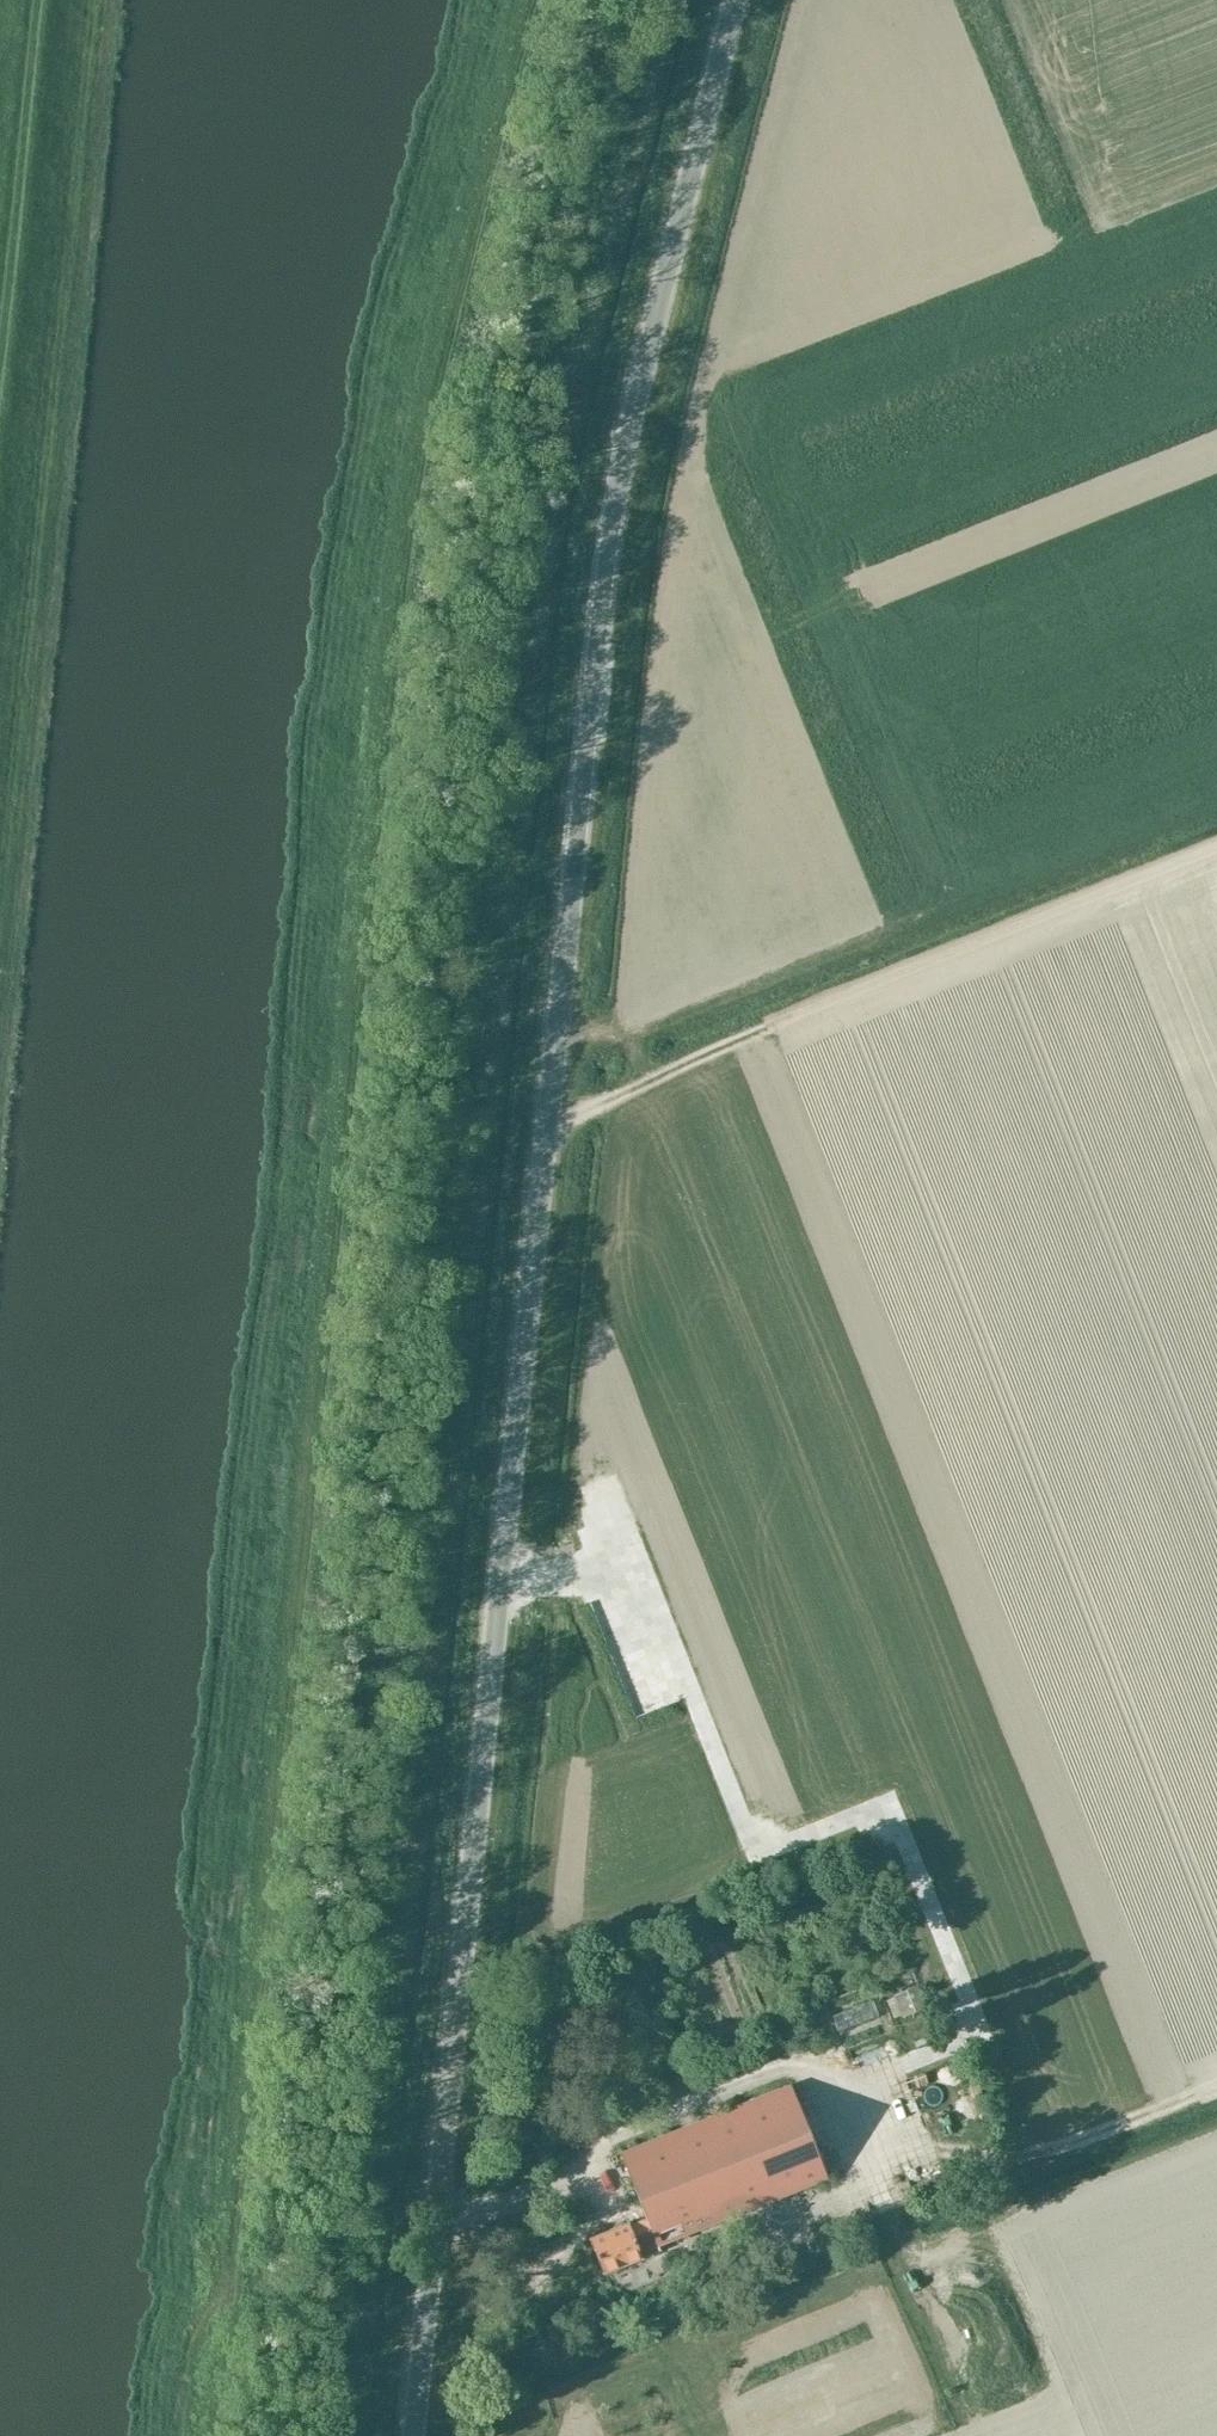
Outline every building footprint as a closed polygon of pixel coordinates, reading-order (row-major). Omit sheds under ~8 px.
[(903,2017),(926,2007),(917,1986),(886,2000),(893,2018),(902,2014),(903,2017)] [(832,2031),(861,2024),(857,2007),(827,2014),(832,2031)] [(657,2245),(827,2176),(791,2087),(621,2153),(646,2215),(628,2222),(628,2223),(588,2239),(601,2271),(659,2249),(657,2245)]
